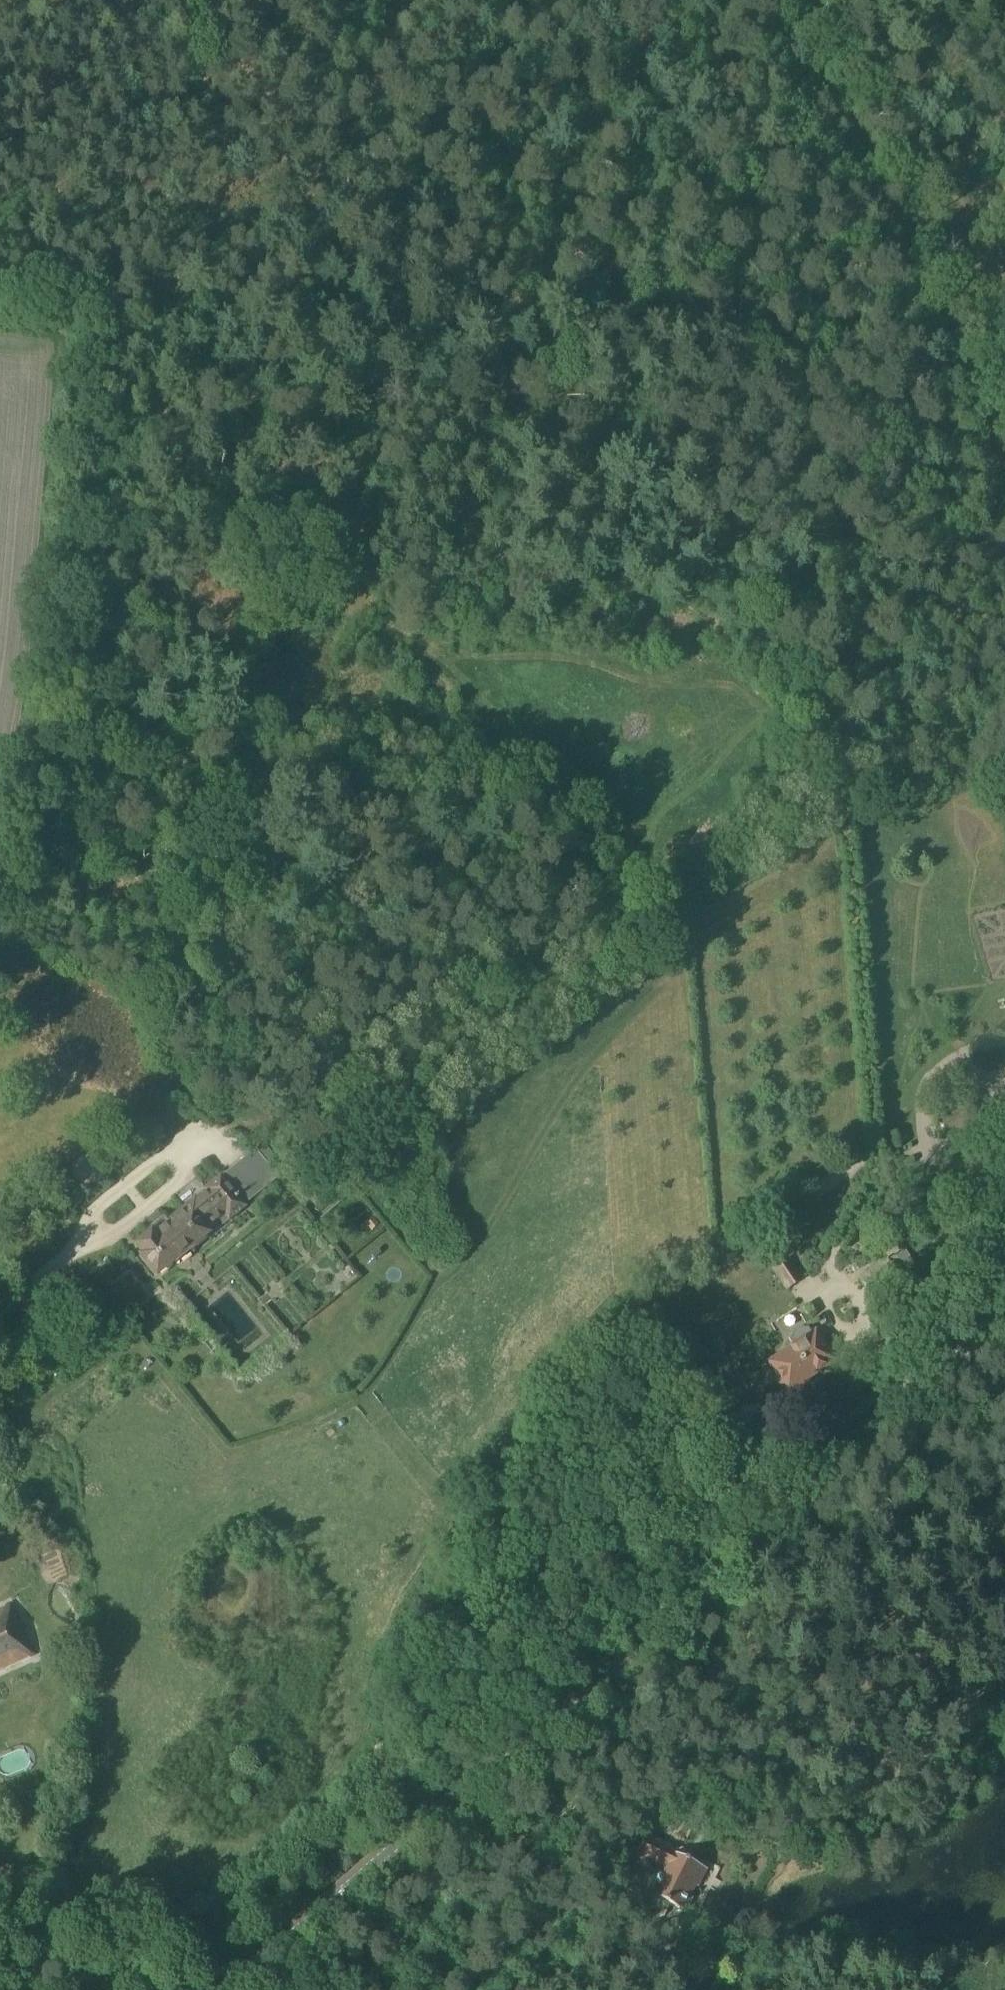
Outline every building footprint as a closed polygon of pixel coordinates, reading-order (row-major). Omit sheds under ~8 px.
[(948,1136),(968,1126),(958,1105),(937,1115),(948,1136)] [(252,1194),(234,1170),(222,1179),(221,1178),(204,1191),(208,1195),(203,1199),(206,1203),(201,1207),(196,1201),(164,1227),(160,1222),(153,1228),(156,1231),(138,1245),(145,1254),(142,1256),(157,1275),(207,1235),(205,1232),(226,1215),(230,1219),(245,1207),(241,1203),(252,1194)] [(872,1300),(900,1281),(886,1259),(858,1279),(872,1300)] [(785,1292),(801,1281),(787,1260),(771,1270),(785,1292)] [(222,1318),(252,1353),(270,1338),(240,1303),(222,1318)] [(835,1362),(816,1332),(791,1349),(790,1347),(764,1364),(786,1399),(810,1383),(808,1380),(835,1362)] [(7,1630),(18,1622),(10,1606),(0,1610),(0,1670),(33,1656),(26,1639),(13,1643),(7,1630)] [(706,1870),(684,1860),(687,1854),(645,1835),(634,1859),(649,1866),(650,1864),(660,1869),(657,1876),(655,1877),(653,1882),(655,1884),(650,1896),(653,1898),(653,1902),(659,1904),(661,1903),(683,1913),(685,1908),(688,1908),(692,1900),(690,1897),(695,1887),(698,1888),(706,1870)]
